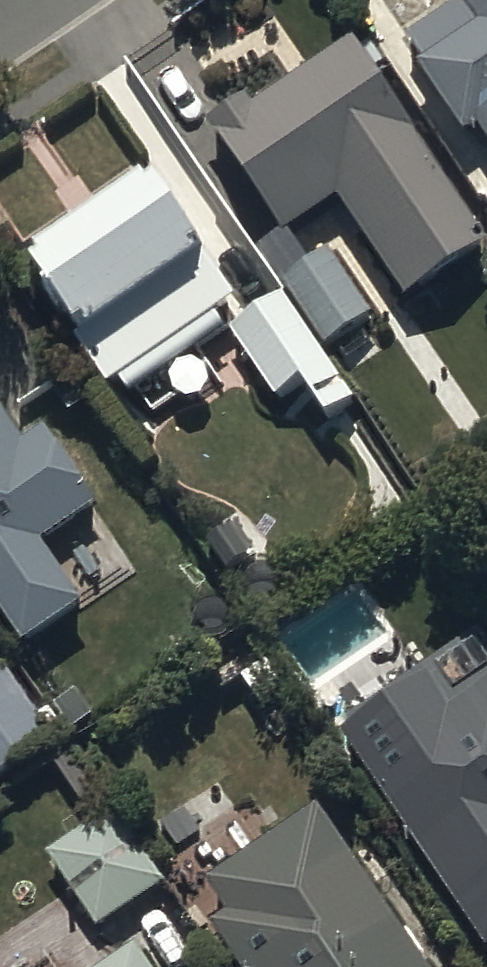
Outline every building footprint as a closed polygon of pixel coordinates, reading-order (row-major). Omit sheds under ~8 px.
[(400,30),(467,130),(477,123),(486,138),(486,0),(446,0),(400,30)] [(358,44),(254,112),(249,104),(213,128),(286,240),(341,204),(407,305),(486,253),(486,243),(358,44)] [(158,187),(35,269),(87,345),(81,348),(112,394),(121,388),(129,400),(229,333),(220,321),(239,308),(158,187)] [(328,252),(284,283),(331,351),(375,321),(328,252)] [(279,286),(225,323),(272,393),(297,376),(322,413),(352,393),(279,286)] [(0,404),(0,607),(22,638),(82,597),(41,538),(97,499),(45,424),(24,438),(0,404)] [(336,728),(484,942),(486,940),(486,627),(486,625),(336,728)] [(7,673),(0,678),(0,782),(55,745),(7,673)] [(321,812),(208,890),(228,919),(211,931),(236,966),(427,966),(321,812)] [(112,813),(46,859),(97,933),(164,888),(112,813)] [(121,966),(154,966),(144,952),(121,966)]
